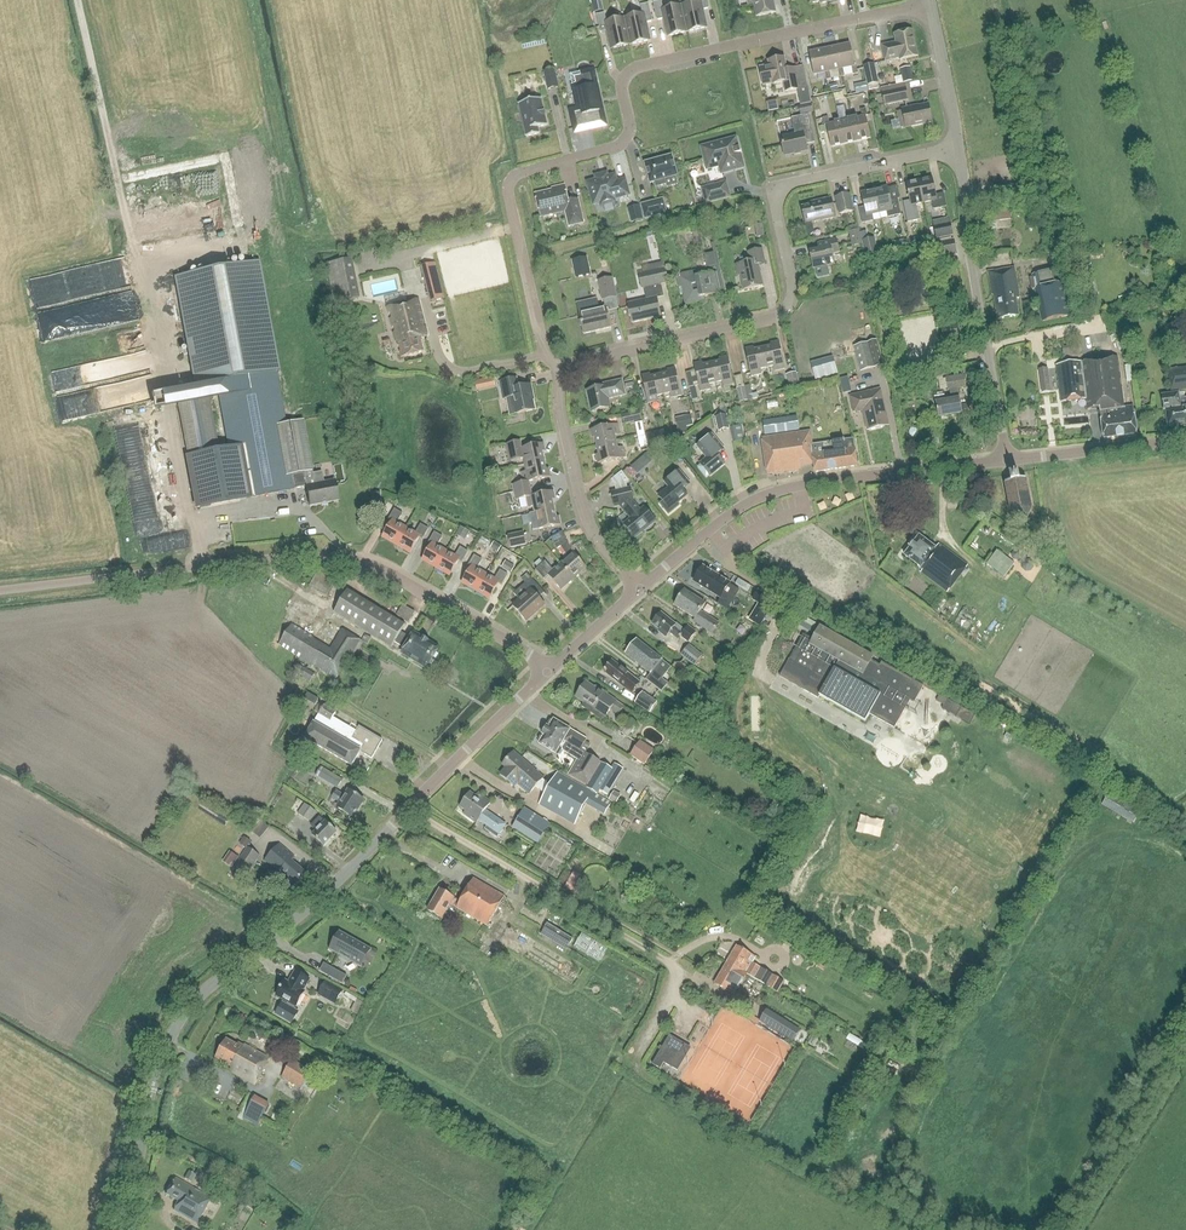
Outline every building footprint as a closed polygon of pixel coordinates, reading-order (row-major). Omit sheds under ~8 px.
[(687,32),(706,28),(702,10),(709,9),(707,0),(699,0),(699,2),(681,6),(687,32)] [(754,4),(756,16),(775,12),(773,0),(753,0),(754,4)] [(687,32),(681,6),(663,10),(661,1),(653,2),(657,20),(664,19),(668,36),(687,32)] [(624,18),(630,45),(649,41),(645,23),(652,21),(648,4),(640,5),(642,14),(624,18)] [(630,45),(624,18),(606,22),(604,13),(596,15),(600,33),(608,31),(611,49),(630,45)] [(900,60),(918,56),(912,30),(894,34),(896,42),(882,45),(885,61),(899,58),(900,60)] [(841,69),(843,69),(851,67),(853,74),(858,73),(856,66),(854,66),(850,44),(836,47),(841,69)] [(844,76),(843,69),(841,69),(836,47),(823,50),(827,72),(829,71),(838,70),(839,77),(844,76)] [(827,72),(823,50),(809,52),(814,75),(824,73),(826,80),(831,79),(829,71),(827,72)] [(769,66),(759,68),(763,85),(772,83),(773,84),(783,82),(785,92),(797,89),(798,89),(798,88),(794,68),(786,70),(784,58),(768,61),(769,66)] [(862,65),(864,77),(866,84),(877,82),(874,63),(862,65)] [(904,67),(906,81),(917,79),(915,65),(904,67)] [(574,135),(608,127),(603,104),(601,96),(594,68),(569,73),(572,85),(571,85),(576,107),(568,109),(574,135)] [(553,69),(543,71),(547,89),(557,87),(553,69)] [(811,103),(807,86),(798,88),(798,89),(797,89),(800,105),(811,103)] [(885,105),(908,100),(905,88),(882,93),(885,105)] [(539,134),(538,127),(547,125),(541,99),(518,104),(526,137),(539,134)] [(801,114),(813,111),(811,104),(799,107),(801,114)] [(902,109),(902,110),(897,111),(900,128),(906,126),(906,128),(932,122),(928,104),(913,107),(913,106),(902,109)] [(852,119),(857,141),(870,138),(865,116),(867,116),(865,109),(860,110),(862,117),(852,119)] [(806,145),(815,143),(808,114),(791,118),(795,134),(780,138),(784,155),(807,150),(806,145)] [(844,144),(839,122),(829,124),(828,117),(822,118),(824,125),(826,125),(828,132),(831,147),(844,144)] [(844,144),(857,141),(852,119),(839,122),(844,144)] [(824,125),(819,127),(820,133),(828,132),(826,125),(824,125)] [(707,168),(720,165),(722,173),(743,167),(739,153),(740,153),(739,148),(738,149),(735,139),(702,147),(707,168)] [(665,184),(664,179),(677,176),(672,156),(645,163),(650,183),(655,182),(656,186),(665,184)] [(629,195),(624,180),(617,182),(615,175),(606,178),(605,176),(598,178),(598,180),(588,183),(594,204),(602,202),(603,205),(613,202),(612,200),(629,195)] [(919,180),(924,203),(932,201),(934,209),(946,207),(944,193),(936,195),(932,177),(919,180)] [(916,204),(924,203),(919,180),(906,183),(910,201),(903,202),(907,222),(919,219),(916,204)] [(731,198),(726,181),(700,188),(704,205),(731,198)] [(1023,182),(1008,184),(1010,199),(1025,197),(1023,182)] [(541,216),(565,210),(569,226),(583,223),(577,200),(567,202),(564,186),(552,188),(553,191),(536,195),(541,216)] [(874,190),(879,213),(886,211),(888,217),(901,215),(897,200),(890,201),(887,187),(874,190)] [(872,215),(879,213),(874,190),(861,193),(864,207),(858,208),(862,223),(873,221),(872,215)] [(853,211),(850,194),(836,197),(839,214),(853,211)] [(662,198),(641,204),(644,219),(666,213),(662,198)] [(805,223),(835,217),(831,198),(815,202),(816,205),(802,208),(805,223)] [(643,219),(640,206),(639,205),(627,208),(631,222),(643,219)] [(1011,228),(1008,207),(984,210),(986,231),(1011,228)] [(952,235),(950,222),(933,226),(936,238),(952,235)] [(757,238),(765,236),(763,224),(754,225),(757,238)] [(852,246),(862,244),(859,229),(849,232),(852,246)] [(876,252),(873,237),(862,239),(865,255),(876,252)] [(919,245),(918,239),(908,241),(909,247),(919,245)] [(934,242),(937,257),(957,253),(955,239),(934,242)] [(839,252),(836,240),(817,244),(818,251),(810,253),(813,268),(834,264),(832,254),(839,252)] [(758,265),(765,263),(763,250),(748,253),(750,262),(735,265),(738,276),(740,275),(743,289),(762,285),(758,265)] [(716,266),(713,253),(704,255),(706,268),(716,266)] [(360,297),(352,258),(326,263),(334,302),(360,297)] [(573,261),(577,280),(592,277),(588,258),(573,261)] [(208,384),(194,387),(176,390),(198,508),(297,489),(296,488),(306,486),(310,505),(339,500),(335,481),(323,483),(321,472),(310,474),(309,471),(313,471),(303,419),(284,423),(274,372),(280,370),(259,261),(175,277),(194,387),(218,382),(231,448),(220,451),(208,384)] [(443,298),(434,262),(420,266),(429,302),(443,298)] [(641,267),(643,273),(637,274),(641,288),(643,288),(646,299),(628,304),(633,323),(660,316),(656,297),(660,296),(661,293),(659,284),(667,282),(662,262),(641,267)] [(1015,299),(1019,297),(1014,269),(988,273),(992,295),(993,295),(997,318),(1018,315),(1015,299)] [(1056,284),(1052,269),(1031,274),(1032,277),(1029,278),(1031,289),(1034,289),(1042,322),(1073,315),(1066,281),(1056,284)] [(682,295),(684,294),(686,304),(696,302),(695,299),(720,293),(715,273),(700,276),(699,274),(696,271),(677,275),(680,288),(682,295)] [(603,300),(617,296),(613,278),(598,281),(603,300)] [(420,337),(427,336),(418,300),(388,308),(397,341),(398,341),(402,357),(424,351),(420,337)] [(584,334),(610,327),(606,307),(579,313),(584,334)] [(67,336),(64,318),(46,321),(49,339),(67,336)] [(390,345),(388,338),(382,340),(384,346),(390,345)] [(854,347),(860,371),(883,364),(877,341),(854,347)] [(763,348),(768,367),(774,366),(775,371),(784,368),(778,342),(771,344),(771,346),(763,348)] [(1068,360),(1084,359),(1084,346),(1067,347),(1068,360)] [(768,367),(763,348),(755,350),(754,348),(745,350),(751,376),(762,374),(761,369),(768,367)] [(56,372),(59,389),(130,376),(129,368),(134,367),(134,364),(152,360),(150,354),(56,372)] [(837,374),(832,356),(810,362),(814,379),(837,374)] [(711,363),(716,383),(722,381),(723,386),(733,384),(727,357),(719,359),(720,361),(711,363)] [(1103,439),(1137,434),(1133,406),(1124,407),(1117,357),(1057,365),(1062,403),(1086,399),(1087,409),(1099,409),(1103,439)] [(716,383),(711,363),(703,365),(702,361),(694,364),(700,391),(710,389),(709,384),(716,383)] [(1167,369),(1170,392),(1185,390),(1185,367),(1167,369)] [(1050,391),(1047,368),(1038,369),(1041,392),(1050,391)] [(668,373),(659,375),(664,394),(670,393),(671,397),(681,395),(675,369),(667,371),(668,373)] [(786,375),(790,389),(800,386),(796,372),(786,375)] [(664,394),(659,375),(651,377),(650,374),(642,376),(648,402),(659,401),(659,403),(665,402),(663,394),(664,394)] [(961,406),(958,390),(966,388),(964,375),(946,378),(949,391),(950,391),(951,400),(935,403),(938,418),(958,415),(958,417),(973,415),(971,405),(961,406)] [(486,389),(494,387),(492,377),(484,379),(486,389)] [(851,392),(848,377),(839,379),(842,394),(851,392)] [(508,415),(535,410),(532,400),(534,400),(531,385),(518,388),(516,378),(498,382),(502,399),(505,398),(508,415)] [(634,387),(632,380),(624,382),(625,389),(634,387)] [(608,399),(625,395),(622,381),(610,383),(611,386),(587,391),(591,412),(610,408),(608,399)] [(73,416),(115,407),(114,401),(105,403),(101,386),(75,392),(79,409),(72,410),(73,416)] [(695,386),(689,387),(692,400),(698,399),(695,386)] [(744,387),(747,401),(752,400),(749,386),(744,387)] [(739,403),(747,401),(744,387),(736,389),(739,403)] [(868,431),(889,426),(880,389),(850,396),(854,413),(863,411),(868,431)] [(1180,399),(1179,393),(1161,395),(1164,410),(1166,410),(1169,426),(1185,424),(1185,398),(1180,399)] [(706,400),(697,401),(699,416),(707,415),(706,400)] [(1040,418),(1037,404),(1019,407),(1022,422),(1040,418)] [(624,424),(642,420),(640,412),(622,416),(624,424)] [(681,426),(697,424),(696,414),(680,416),(681,426)] [(726,415),(714,417),(718,431),(729,428),(726,415)] [(762,421),(765,436),(800,430),(797,416),(762,421)] [(597,446),(616,442),(615,435),(620,434),(617,424),(590,430),(592,439),(595,438),(597,446)] [(744,440),(741,425),(729,428),(732,442),(744,440)] [(814,461),(816,472),(857,466),(853,440),(812,446),(809,432),(762,439),(768,474),(801,471),(800,469),(806,462),(814,461)] [(697,445),(699,448),(707,458),(700,464),(710,476),(725,465),(717,456),(724,450),(711,434),(697,445)] [(647,447),(645,436),(644,436),(637,437),(640,448),(647,447)] [(524,465),(544,461),(543,453),(546,452),(544,444),(522,448),(521,441),(506,444),(510,462),(523,459),(524,465)] [(616,442),(597,446),(599,454),(596,455),(598,463),(625,457),(623,447),(618,448),(616,442)] [(126,465),(149,458),(145,446),(123,452),(126,465)] [(634,465),(641,473),(657,459),(650,451),(634,465)] [(515,492),(531,489),(529,481),(551,477),(549,468),(546,468),(544,461),(524,465),(525,472),(521,472),(523,482),(514,484),(515,492)] [(625,484),(626,483),(629,481),(622,471),(611,480),(610,481),(610,482),(610,483),(610,484),(611,485),(612,486),(613,486),(615,485),(622,480),(625,484)] [(690,485),(688,482),(679,471),(666,482),(670,487),(659,496),(663,501),(661,503),(669,513),(678,505),(677,504),(687,495),(683,491),(690,485)] [(1027,518),(1031,510),(1025,479),(1019,481),(1018,473),(1010,475),(1011,483),(1005,483),(1011,514),(1018,520),(1027,518)] [(633,501),(630,490),(630,487),(612,491),(615,506),(623,504),(624,510),(631,519),(624,525),(635,538),(642,533),(641,531),(654,520),(645,508),(641,511),(633,501)] [(535,512),(554,508),(553,500),(555,499),(554,491),(532,496),(531,489),(515,492),(517,499),(526,497),(529,507),(534,506),(535,512)] [(382,508),(380,492),(373,492),(374,508),(382,508)] [(554,508),(535,512),(530,513),(534,531),(561,525),(559,517),(556,517),(554,508)] [(396,545),(406,528),(397,523),(403,514),(395,509),(388,520),(392,522),(383,538),(396,545)] [(406,528),(396,545),(410,553),(419,537),(423,540),(429,529),(420,524),(415,534),(406,528)] [(507,535),(509,548),(525,545),(522,531),(507,535)] [(561,564),(573,579),(586,568),(573,553),(562,532),(551,538),(557,549),(558,549),(566,560),(561,564)] [(436,568),(446,552),(437,547),(443,537),(435,533),(429,543),(432,545),(423,560),(436,568)] [(949,593),(969,567),(940,545),(936,549),(919,536),(914,543),(913,543),(910,548),(905,555),(921,568),(919,571),(949,593)] [(446,552),(436,568),(450,576),(459,560),(462,562),(468,552),(460,548),(455,557),(446,552)] [(476,591),(485,574),(477,569),(482,560),(474,555),(468,566),(471,568),(462,584),(476,591)] [(573,579),(561,564),(553,571),(545,561),(543,564),(539,559),(534,563),(538,568),(536,570),(544,579),(549,576),(561,590),(573,579)] [(1008,559),(998,573),(1004,577),(1014,564),(1008,559)] [(516,571),(518,563),(508,560),(505,568),(516,571)] [(740,589),(729,583),(731,581),(704,565),(702,567),(694,581),(721,597),(717,603),(727,610),(740,589)] [(327,597),(338,578),(319,568),(309,587),(327,597)] [(485,574),(476,591),(489,599),(498,583),(502,586),(508,575),(500,570),(495,579),(485,574)] [(527,621),(544,605),(535,596),(542,590),(531,578),(514,594),(519,600),(513,606),(527,621)] [(1045,595),(1053,592),(1047,581),(1040,585),(1045,595)] [(679,596),(680,598),(675,606),(695,619),(693,622),(712,634),(719,623),(701,611),(705,604),(685,591),(684,593),(681,593),(679,596)] [(435,651),(437,647),(414,633),(411,638),(401,632),(404,626),(347,592),(334,614),(391,648),(394,643),(405,649),(402,654),(425,668),(427,664),(429,665),(437,652),(435,651)] [(403,605),(396,615),(408,623),(415,612),(403,605)] [(675,625),(660,613),(652,624),(660,630),(658,631),(665,637),(669,633),(678,639),(680,636),(688,642),(696,632),(688,626),(685,630),(676,623),(675,625)] [(348,665),(362,641),(342,629),(330,650),(311,638),(311,637),(292,625),(279,645),(335,679),(345,663),(348,665)] [(803,634),(779,676),(818,698),(819,696),(865,722),(869,714),(894,728),(910,701),(914,703),(923,686),(881,662),(880,665),(872,661),(874,657),(820,626),(812,639),(803,634)] [(369,644),(371,640),(372,638),(364,634),(361,640),(363,641),(369,644)] [(636,640),(625,653),(651,673),(646,680),(662,692),(668,684),(662,679),(671,667),(636,640)] [(694,666),(702,656),(688,645),(681,655),(694,666)] [(619,668),(612,662),(611,664),(609,665),(606,668),(606,670),(604,672),(632,694),(640,683),(620,667),(619,668)] [(293,671),(310,682),(315,674),(297,663),(293,671)] [(616,701),(596,687),(595,689),(586,683),(576,697),(585,703),(582,707),(602,721),(611,709),(618,714),(624,706),(616,701)] [(315,705),(318,699),(308,693),(305,699),(315,705)] [(650,713),(657,703),(642,693),(635,703),(650,713)] [(974,715),(961,707),(948,699),(942,709),(969,724),(974,715)] [(350,721),(347,726),(333,718),(336,713),(324,706),(305,739),(352,766),(360,752),(372,759),(383,740),(350,721)] [(636,724),(625,717),(617,730),(628,737),(636,724)] [(670,717),(665,724),(674,730),(679,723),(670,717)] [(589,786),(603,764),(580,750),(586,740),(554,719),(553,721),(550,721),(548,724),(549,726),(548,728),(545,726),(540,733),(544,735),(543,737),(540,737),(538,740),(540,742),(539,743),(555,753),(558,755),(561,749),(559,748),(563,740),(568,743),(563,751),(578,760),(569,773),(589,786)] [(654,750),(639,740),(629,755),(644,765),(654,750)] [(550,786),(543,779),(544,778),(515,752),(503,764),(507,767),(501,774),(515,787),(518,784),(529,794),(536,787),(545,794),(539,804),(574,824),(586,803),(605,813),(610,803),(557,773),(550,786)] [(622,769),(614,764),(599,789),(607,794),(622,769)] [(343,779),(321,766),(315,776),(337,789),(343,779)] [(352,818),(363,800),(349,791),(345,796),(336,790),(331,798),(340,804),(337,808),(352,818)] [(621,802),(625,794),(618,791),(614,799),(621,802)] [(478,820),(487,826),(485,829),(497,838),(506,826),(485,811),(491,802),(478,793),(475,796),(471,793),(461,807),(466,811),(464,815),(477,823),(478,820)] [(769,815),(774,818),(784,802),(779,799),(769,815)] [(309,821),(315,811),(305,804),(298,814),(309,821)] [(550,824),(524,808),(512,827),(538,843),(550,824)] [(325,822),(319,817),(311,826),(316,831),(312,835),(323,846),(336,832),(325,822)] [(239,844),(245,849),(250,841),(244,837),(239,844)] [(292,889),(306,873),(292,860),(295,857),(280,844),(265,861),(284,878),(282,880),(292,889)] [(260,855),(248,847),(234,868),(246,877),(260,855)] [(582,886),(577,883),(582,875),(573,870),(563,886),(577,894),(582,886)] [(487,926),(504,896),(474,879),(461,902),(440,890),(428,910),(442,918),(450,904),(487,926)] [(573,947),(578,934),(550,923),(545,935),(573,947)] [(339,931),(329,950),(361,968),(371,949),(339,931)] [(727,962),(746,973),(778,992),(784,981),(752,963),(755,957),(737,945),(727,962)] [(734,994),(746,973),(727,962),(715,983),(734,994)] [(342,984),(347,976),(324,963),(319,971),(342,984)] [(289,983),(285,981),(277,995),(289,1002),(288,1004),(295,1008),(295,1006),(296,1007),(305,992),(303,991),(309,979),(296,971),(289,983)] [(342,990),(325,980),(317,993),(334,1004),(342,990)] [(288,1004),(283,1001),(276,1013),(292,1022),(299,1010),(295,1008),(288,1004)] [(761,1021),(794,1041),(801,1030),(768,1010),(761,1021)] [(241,1037),(246,1040),(250,1035),(245,1032),(241,1037)] [(855,1034),(848,1044),(859,1051),(865,1040),(855,1034)] [(690,1047),(669,1035),(651,1064),(659,1068),(663,1062),(677,1070),(690,1047)] [(255,1085),(269,1058),(244,1044),(244,1046),(238,1043),(237,1045),(227,1039),(216,1059),(231,1067),(230,1071),(255,1085)] [(863,1057),(871,1064),(878,1056),(871,1049),(863,1057)] [(282,1077),(301,1089),(312,1071),(293,1059),(282,1077)] [(268,1103),(254,1095),(247,1109),(261,1117),(268,1103)] [(195,1174),(188,1170),(184,1178),(191,1182),(195,1174)] [(196,1223),(210,1198),(175,1178),(166,1195),(178,1201),(173,1210),(196,1223)]
